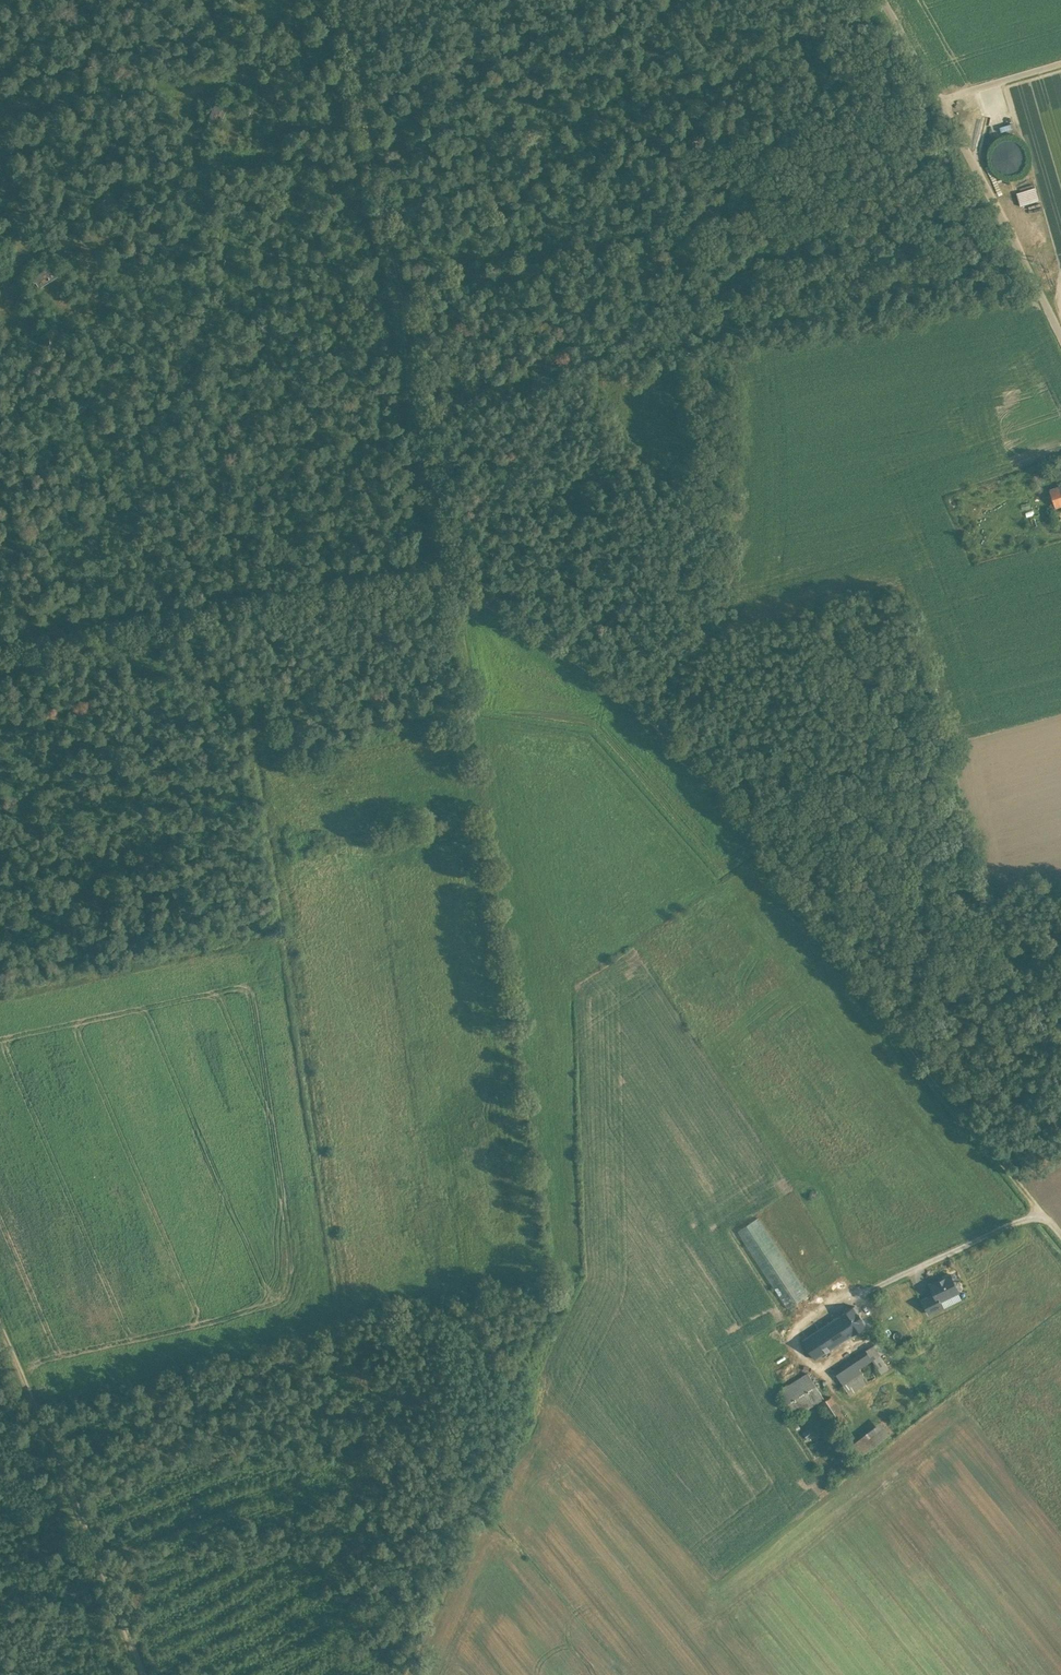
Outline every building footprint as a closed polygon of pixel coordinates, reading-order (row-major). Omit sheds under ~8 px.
[(232,105),(219,99),(211,118),(224,123),(232,105)] [(1025,163),(1026,156),(1024,150),(1021,144),(1015,141),(1009,140),(1002,141),(997,145),(993,150),(992,157),(993,163),(997,169),(1002,172),(1009,173),(1015,172),(1021,168),(1025,163)] [(1035,187),(1017,193),(1021,206),(1039,200),(1035,187)] [(53,266),(38,275),(45,286),(60,277),(53,266)] [(1056,468),(1034,473),(1037,482),(1056,477),(1058,476),(1056,468)] [(1050,490),(1055,506),(1056,507),(1060,505),(1060,486),(1050,490)] [(808,1294),(758,1217),(737,1231),(787,1308),(808,1294)] [(951,1274),(930,1284),(935,1294),(938,1301),(940,1300),(959,1291),(959,1290),(961,1287),(958,1281),(954,1281),(951,1274)] [(935,1294),(922,1300),(929,1313),(943,1306),(940,1300),(938,1301),(935,1294)] [(854,1305),(839,1315),(833,1320),(846,1338),(852,1334),(852,1335),(867,1325),(854,1305)] [(833,1320),(803,1339),(815,1358),(846,1338),(833,1320)] [(880,1341),(874,1345),(880,1354),(886,1350),(880,1341)] [(874,1345),(866,1350),(872,1359),(880,1354),(874,1345)] [(866,1350),(853,1358),(859,1368),(867,1362),(872,1359),(866,1350)] [(853,1358),(834,1371),(843,1383),(861,1371),(859,1368),(853,1358)] [(867,1362),(859,1368),(861,1371),(867,1381),(875,1377),(867,1362)] [(861,1371),(843,1383),(850,1393),(867,1382),(867,1381),(861,1371)] [(808,1373),(781,1390),(796,1414),(823,1397),(808,1373)] [(836,1395),(826,1398),(832,1415),(842,1412),(836,1395)] [(881,1422),(850,1445),(859,1457),(889,1433),(881,1422)]
